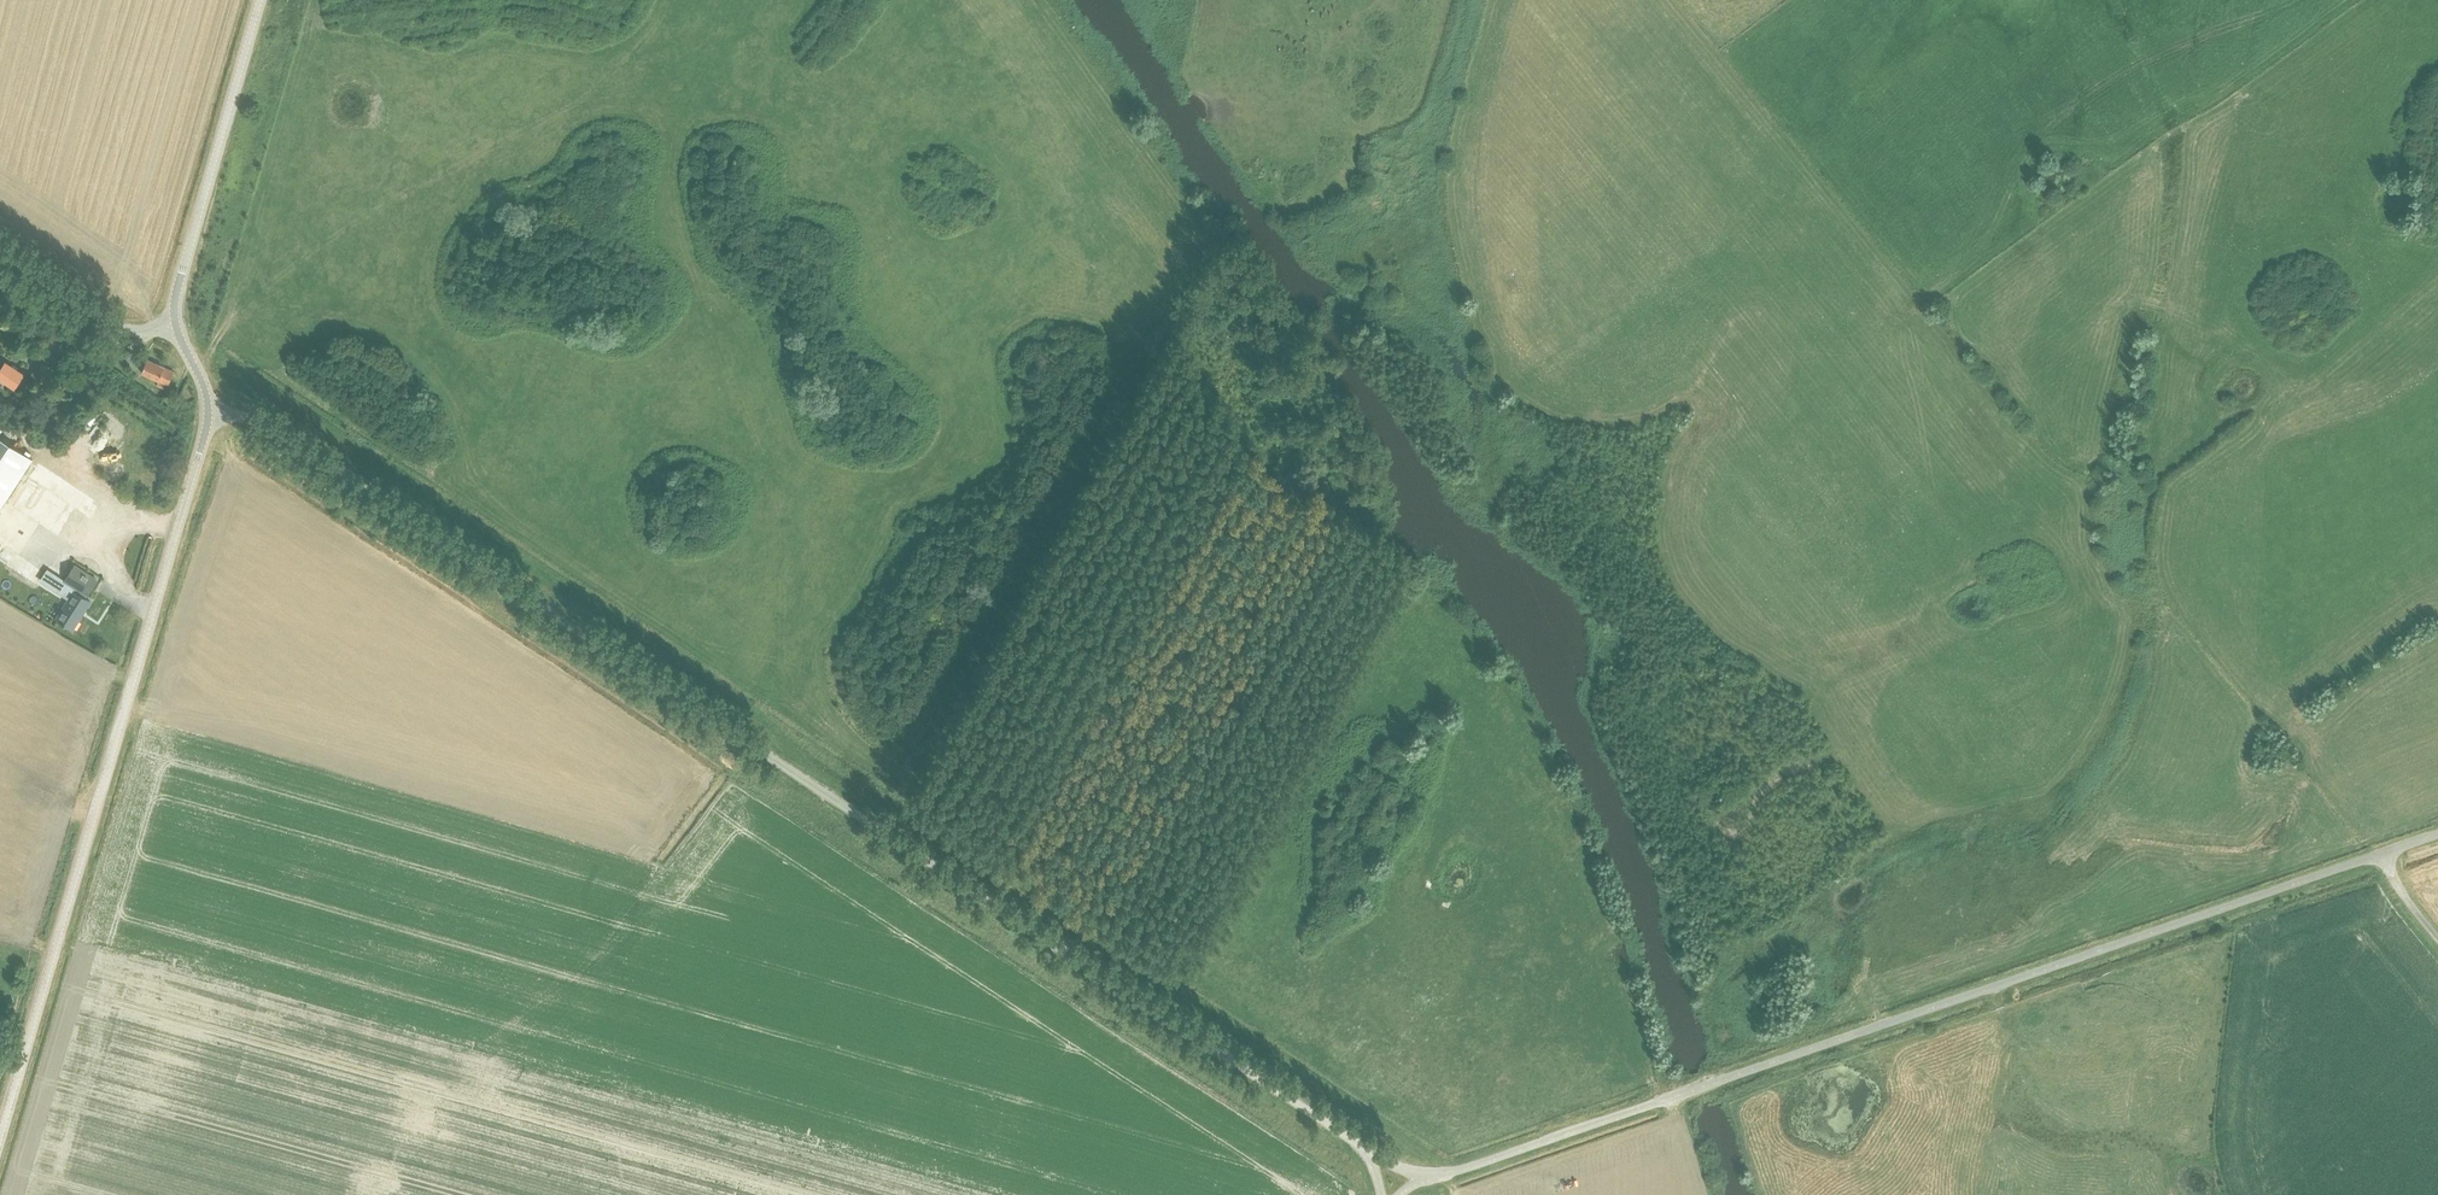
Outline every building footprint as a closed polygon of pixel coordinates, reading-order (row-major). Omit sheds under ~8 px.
[(138,363),(137,365),(143,367),(141,372),(159,379),(166,383),(168,383),(173,371),(141,357),(138,363)] [(40,361),(30,376),(43,385),(53,369),(40,361)] [(15,388),(24,374),(6,362),(0,370),(0,378),(15,388)] [(74,394),(80,386),(59,373),(54,381),(74,394)] [(159,379),(156,385),(163,388),(166,383),(159,379)] [(32,459),(0,438),(0,509),(32,459)] [(81,528),(99,499),(44,466),(39,473),(42,475),(36,486),(37,487),(31,496),(81,528)] [(73,546),(83,532),(26,492),(16,507),(73,546)] [(14,551),(11,556),(34,572),(38,567),(14,551)] [(7,556),(2,565),(37,586),(42,577),(7,556)] [(74,591),(56,619),(72,629),(90,601),(85,598),(97,580),(74,566),(65,580),(76,587),(74,591)]
